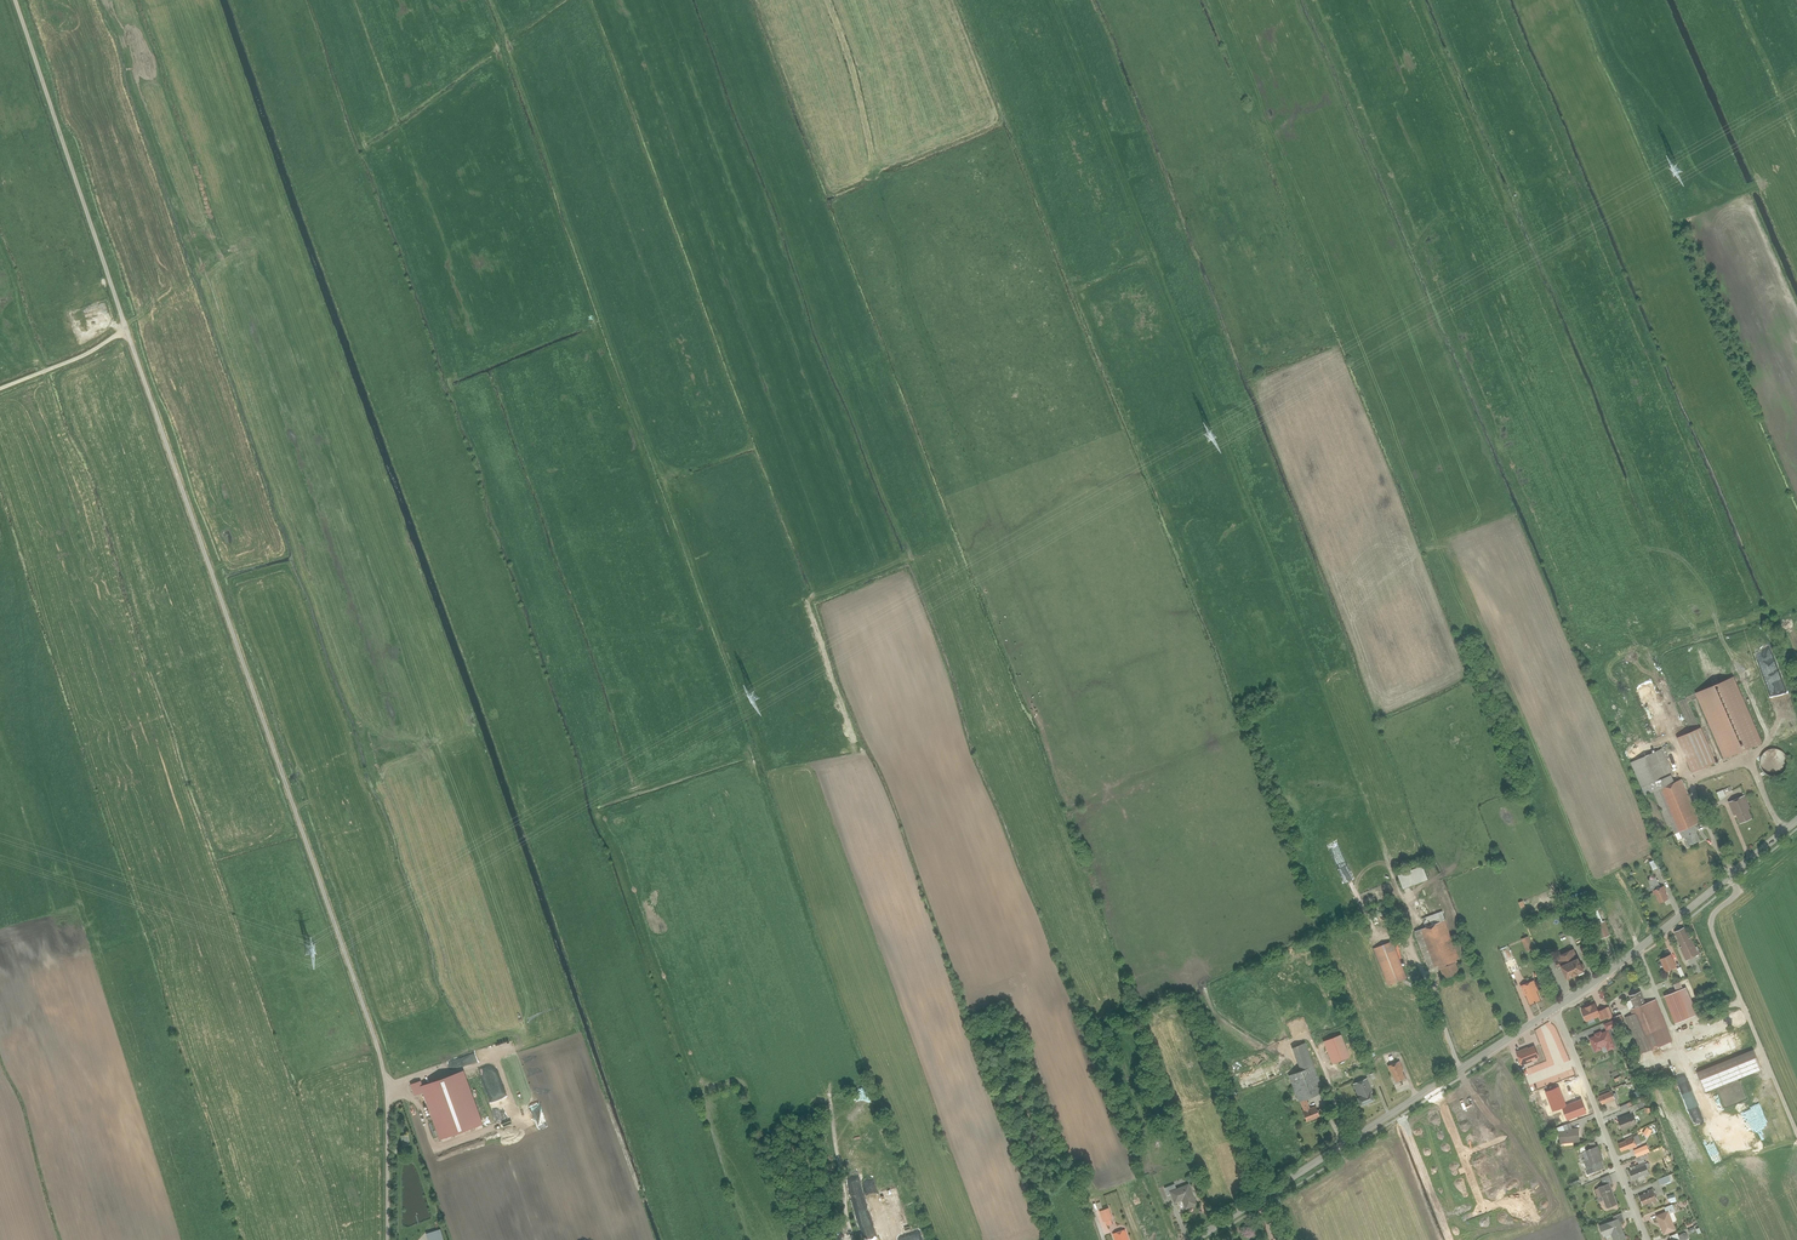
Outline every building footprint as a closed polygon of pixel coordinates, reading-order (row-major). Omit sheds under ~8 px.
[(1720,682),(1748,747),(1764,741),(1736,675),(1720,682)] [(1682,695),(1705,685),(1703,680),(1680,689),(1682,695)] [(1717,684),(1697,692),(1725,757),(1745,749),(1717,684)] [(1632,693),(1624,695),(1635,730),(1642,728),(1632,693)] [(1702,727),(1679,737),(1694,770),(1717,760),(1702,727)] [(1779,747),(1761,752),(1767,774),(1781,770),(1779,761),(1783,760),(1779,747)] [(1663,748),(1632,761),(1646,794),(1655,790),(1677,781),(1663,748)] [(1696,823),(1701,821),(1683,778),(1677,781),(1655,790),(1669,823),(1671,822),(1675,832),(1681,829),(1696,823)] [(1720,798),(1727,796),(1724,789),(1718,791),(1720,798)] [(1745,794),(1730,801),(1735,814),(1737,813),(1741,823),(1754,818),(1750,809),(1751,808),(1745,794)] [(1696,823),(1681,829),(1684,837),(1685,836),(1689,844),(1703,838),(1696,823)] [(1662,863),(1658,864),(1664,879),(1668,877),(1662,863)] [(1424,864),(1400,874),(1405,888),(1430,879),(1424,864)] [(1661,886),(1657,877),(1650,880),(1654,890),(1661,886)] [(1661,886),(1654,890),(1656,894),(1657,894),(1661,902),(1670,898),(1667,891),(1668,891),(1665,885),(1661,886)] [(1604,920),(1598,908),(1592,910),(1598,923),(1604,920)] [(1423,918),(1427,927),(1446,920),(1443,911),(1423,918)] [(1427,927),(1423,928),(1438,968),(1461,960),(1446,920),(1427,927)] [(1598,923),(1597,924),(1603,938),(1612,934),(1605,920),(1604,920),(1598,923)] [(1686,927),(1676,932),(1682,946),(1681,947),(1687,959),(1700,954),(1693,937),(1691,938),(1686,927)] [(1431,971),(1438,968),(1423,928),(1416,931),(1431,971)] [(1530,935),(1522,938),(1527,951),(1535,948),(1530,935)] [(1407,978),(1393,941),(1374,948),(1389,985),(1407,978)] [(1575,948),(1558,956),(1562,965),(1579,957),(1575,948)] [(1671,953),(1661,958),(1666,971),(1676,966),(1671,953)] [(1568,978),(1585,970),(1579,957),(1562,965),(1568,978)] [(1535,979),(1521,985),(1525,995),(1527,995),(1531,1004),(1542,1000),(1538,991),(1540,990),(1535,979)] [(1684,987),(1681,981),(1675,984),(1677,990),(1684,987)] [(1677,990),(1665,995),(1677,1023),(1699,1014),(1688,985),(1684,987),(1677,990)] [(1641,990),(1632,994),(1637,1006),(1646,1003),(1641,990)] [(1673,1040),(1656,999),(1646,1003),(1637,1006),(1632,1008),(1635,1015),(1627,1018),(1641,1052),(1673,1040)] [(1583,1009),(1587,1020),(1601,1015),(1599,1010),(1597,1005),(1594,1006),(1593,1004),(1587,1006),(1587,1008),(1583,1009)] [(1602,1018),(1612,1014),(1609,1006),(1599,1010),(1601,1015),(1602,1018)] [(1616,1026),(1614,1020),(1604,1024),(1607,1030),(1616,1026)] [(1596,1035),(1590,1038),(1596,1052),(1602,1049),(1601,1046),(1606,1044),(1609,1050),(1616,1047),(1610,1030),(1603,1033),(1602,1030),(1595,1033),(1596,1035)] [(1341,1033),(1324,1041),(1334,1063),(1351,1056),(1341,1033)] [(1293,1048),(1301,1070),(1314,1066),(1305,1043),(1293,1048)] [(1534,1059),(1539,1057),(1534,1045),(1528,1048),(1528,1047),(1516,1052),(1521,1066),(1534,1060),(1534,1059)] [(1755,1049),(1698,1072),(1706,1092),(1762,1069),(1755,1049)] [(1400,1060),(1389,1065),(1391,1071),(1392,1070),(1397,1082),(1407,1077),(1400,1060)] [(1658,1075),(1671,1073),(1670,1065),(1657,1068),(1658,1075)] [(1301,1070),(1289,1075),(1300,1101),(1308,1098),(1324,1092),(1314,1066),(1301,1070)] [(464,1069),(421,1086),(423,1091),(442,1140),(485,1124),(464,1069)] [(515,1121),(501,1074),(485,1078),(499,1126),(515,1121)] [(1368,1077),(1354,1083),(1359,1096),(1358,1096),(1361,1105),(1375,1099),(1372,1092),(1374,1091),(1368,1077)] [(419,1080),(410,1083),(414,1095),(423,1091),(421,1086),(419,1080)] [(1566,1106),(1567,1104),(1559,1086),(1544,1091),(1552,1112),(1563,1108),(1566,1106)] [(1489,1091),(1480,1095),(1484,1105),(1493,1101),(1489,1091)] [(1613,1091),(1600,1096),(1603,1104),(1607,1102),(1616,1099),(1613,1091)] [(1311,1107),(1308,1098),(1300,1101),(1303,1110),(1311,1107)] [(1567,1119),(1586,1112),(1581,1099),(1567,1104),(1566,1106),(1563,1108),(1567,1119)] [(1616,1099),(1607,1102),(1610,1110),(1619,1106),(1616,1099)] [(1634,1100),(1621,1105),(1623,1110),(1630,1107),(1636,1104),(1634,1100)] [(1636,1104),(1630,1107),(1632,1112),(1645,1106),(1643,1102),(1636,1104)] [(1307,1120),(1320,1116),(1316,1105),(1311,1107),(1303,1110),(1307,1120)] [(1633,1112),(1619,1118),(1623,1129),(1637,1123),(1633,1112)] [(1419,1131),(1428,1128),(1429,1123),(1426,1117),(1415,1120),(1419,1131)] [(1433,1141),(1446,1136),(1440,1119),(1429,1123),(1428,1128),(1433,1141)] [(1580,1128),(1560,1130),(1562,1143),(1581,1141),(1580,1128)] [(1634,1137),(1637,1145),(1643,1143),(1639,1135),(1634,1137)] [(1634,1137),(1619,1143),(1622,1151),(1637,1145),(1634,1137)] [(1648,1144),(1635,1149),(1638,1157),(1644,1154),(1651,1152),(1648,1144)] [(1599,1145),(1587,1149),(1590,1158),(1592,1163),(1603,1159),(1605,1159),(1599,1145)] [(1451,1150),(1436,1156),(1441,1169),(1456,1163),(1451,1150)] [(1584,1160),(1587,1168),(1593,1166),(1592,1163),(1590,1158),(1584,1160)] [(1595,1171),(1605,1167),(1603,1159),(1592,1163),(1593,1166),(1595,1171)] [(1632,1169),(1631,1170),(1634,1179),(1645,1174),(1646,1176),(1651,1174),(1646,1161),(1632,1167),(1632,1169)] [(1673,1173),(1659,1179),(1662,1184),(1675,1179),(1673,1173)] [(1613,1182),(1610,1174),(1602,1177),(1604,1185),(1611,1183),(1613,1182)] [(1175,1182),(1165,1186),(1168,1194),(1172,1193),(1170,1189),(1177,1187),(1175,1182)] [(1177,1187),(1170,1189),(1172,1193),(1175,1201),(1184,1198),(1187,1207),(1198,1203),(1189,1182),(1177,1187)] [(1604,1185),(1600,1187),(1603,1196),(1607,1208),(1618,1204),(1611,1183),(1604,1185)] [(1650,1191),(1640,1196),(1644,1205),(1654,1201),(1654,1202),(1659,1200),(1654,1187),(1649,1189),(1650,1191)] [(1550,1193),(1552,1198),(1553,1200),(1556,1198),(1557,1201),(1564,1198),(1560,1189),(1550,1193)] [(1676,1193),(1668,1195),(1670,1202),(1677,1200),(1676,1193)] [(1552,1198),(1537,1203),(1542,1216),(1560,1209),(1557,1201),(1556,1198),(1553,1200),(1552,1198)] [(1115,1204),(1100,1210),(1104,1221),(1119,1215),(1115,1204)] [(1676,1210),(1674,1204),(1665,1207),(1667,1211),(1669,1210),(1670,1213),(1676,1210)] [(887,1228),(881,1206),(873,1208),(879,1230),(887,1228)] [(1667,1211),(1657,1215),(1665,1234),(1677,1229),(1670,1213),(1669,1210),(1667,1211)] [(1504,1212),(1492,1217),(1500,1237),(1512,1233),(1504,1212)] [(1625,1220),(1622,1212),(1614,1215),(1616,1219),(1619,1218),(1621,1222),(1625,1220)] [(1601,1225),(1605,1236),(1612,1233),(1615,1239),(1621,1239),(1627,1238),(1621,1222),(1619,1218),(1616,1219),(1601,1225)] [(1466,1228),(1471,1239),(1477,1239),(1484,1237),(1483,1233),(1478,1223),(1466,1228)] [(1114,1233),(1117,1239),(1129,1239),(1130,1239),(1125,1228),(1114,1233)] [(1483,1233),(1484,1237),(1485,1239),(1496,1239),(1491,1230),(1483,1233)] [(442,1231),(432,1234),(433,1239),(444,1239),(442,1231)]
